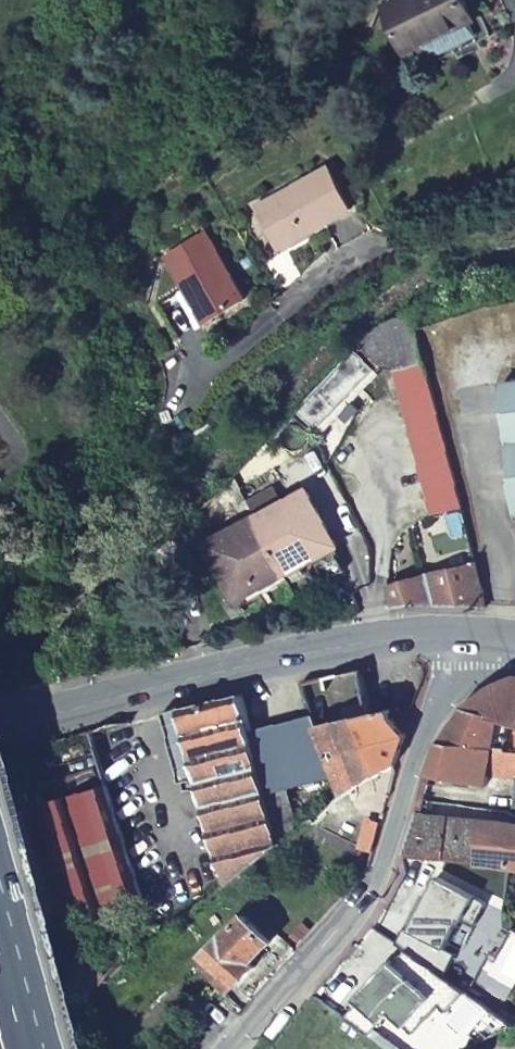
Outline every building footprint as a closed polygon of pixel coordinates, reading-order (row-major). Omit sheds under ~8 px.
[(471,5),(469,0),(385,0),(399,35),(471,5)] [(354,214),(335,170),(260,204),(276,239),(316,221),(320,228),(354,214)] [(167,260),(191,292),(200,285),(223,316),(254,292),(206,230),(167,260)] [(200,285),(191,292),(187,294),(211,325),(223,316),(200,285)] [(460,506),(413,315),(379,328),(297,408),(321,429),(378,372),(395,369),(431,512),(460,506)] [(514,514),(514,386),(500,387),(513,515),(514,514)] [(256,503),(264,520),(290,506),(281,489),(256,503)] [(209,549),(236,605),(341,548),(313,494),(290,506),(264,520),(209,549)] [(393,612),(485,608),(474,566),(389,590),(393,612)] [(358,672),(320,679),(328,728),(367,719),(358,672)] [(465,709),(503,721),(503,750),(510,751),(514,725),(514,681),(498,686),(465,709)] [(223,884),(226,882),(278,845),(265,796),(259,772),(251,736),(241,695),(178,709),(197,786),(223,884)] [(181,789),(197,786),(178,709),(162,713),(181,789)] [(441,742),(439,746),(503,750),(503,740),(503,721),(465,709),(457,717),(441,742)] [(320,730),(327,752),(335,778),(339,789),(342,799),(348,794),(354,801),(363,796),(359,788),(382,775),(395,768),(407,739),(402,734),(392,722),(391,715),(367,719),(328,728),(320,730)] [(251,736),(259,772),(327,752),(320,730),(317,723),(251,736)] [(510,751),(503,750),(439,746),(428,775),(439,781),(486,787),(489,773),(514,777),(514,751),(510,751)] [(327,752),(259,772),(265,796),(335,778),(327,752)] [(24,933),(134,898),(105,789),(0,819),(0,849),(24,933)] [(339,812),(334,805),(328,810),(332,817),(339,812)] [(514,868),(514,826),(415,815),(401,856),(513,868),(514,868)] [(360,849),(373,854),(381,826),(370,822),(360,849)] [(405,950),(438,974),(450,952),(440,946),(456,918),(470,925),(483,902),(435,875),(405,927),(396,944),(400,947),(405,950)] [(223,969),(213,980),(232,996),(255,969),(251,964),(274,939),(244,914),(208,955),(223,969)] [(396,944),(405,927),(400,924),(391,941),(396,944)] [(388,961),(393,965),(405,950),(400,947),(388,961)] [(438,974),(405,950),(393,965),(388,961),(384,958),(349,998),(353,1001),(340,1017),(365,1034),(382,1009),(400,1021),(421,989),(434,998),(450,982),(438,974)] [(459,989),(450,982),(434,998),(443,1004),(459,989)] [(412,1029),(434,998),(421,989),(400,1021),(412,1029)]
